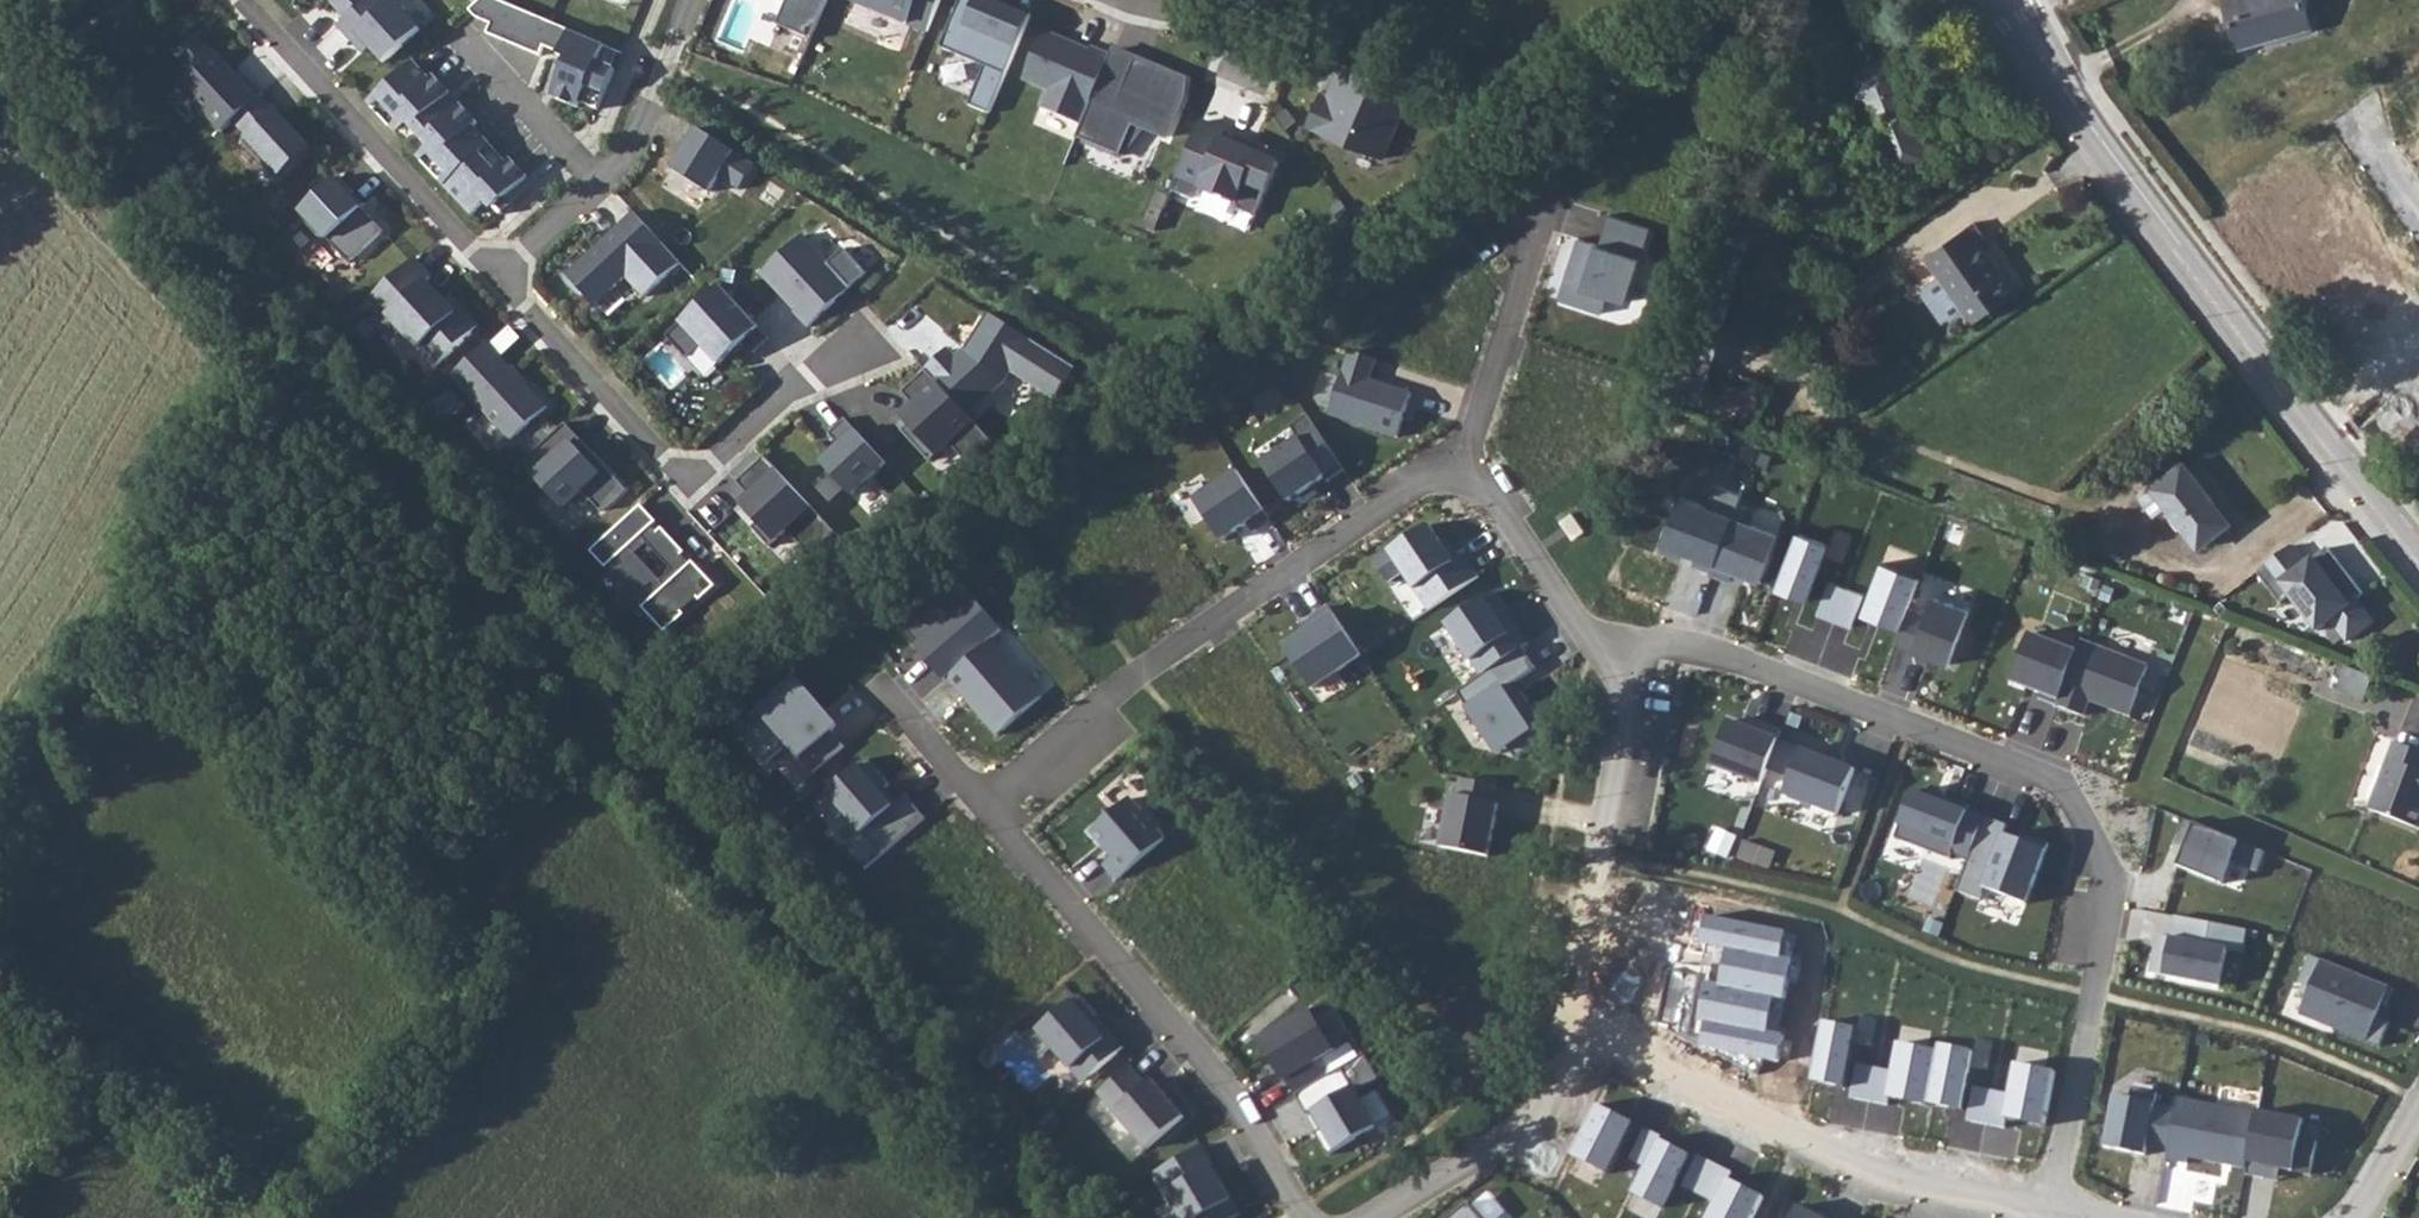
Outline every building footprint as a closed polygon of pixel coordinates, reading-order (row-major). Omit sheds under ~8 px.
[(346,17),(365,0),(330,0),(346,17)] [(337,26),(362,53),(369,46),(384,62),(420,28),(393,0),(392,0),(387,5),(382,0),(365,0),(346,17),(337,26)] [(605,45),(497,0),(480,0),(470,10),(477,18),(492,24),(487,34),(541,56),(545,47),(561,53),(560,56),(568,59),(553,96),(578,108),(581,101),(598,109),(615,69),(598,62),(605,45)] [(778,24),(811,38),(827,0),(787,0),(778,24)] [(927,33),(940,0),(852,0),(927,33)] [(996,0),(960,0),(941,48),(985,65),(968,105),(990,113),(1031,14),(996,0)] [(2238,49),(2311,29),(2303,0),(2224,0),(2238,49)] [(1847,113),(1866,106),(1900,179),(1941,161),(1886,39),(1868,47),(1861,30),(1838,41),(1853,74),(1834,82),(1847,113)] [(1067,40),(1045,31),(1024,80),(1049,90),(1041,107),(1082,124),(1110,56),(1092,47),(1090,53),(1066,44),(1067,40)] [(180,84),(223,131),(233,122),(261,96),(263,94),(248,79),(243,84),(215,54),(214,55),(195,35),(176,53),(194,72),(180,84)] [(1110,56),(1082,124),(1076,138),(1120,156),(1134,123),(1167,137),(1184,98),(1186,80),(1113,49),(1110,56)] [(414,61),(368,103),(395,132),(406,122),(430,147),(418,158),(471,216),(487,200),(501,214),(503,212),(497,205),(528,177),(512,159),(508,162),(474,127),(478,123),(435,76),(431,80),(414,61)] [(1307,126),(1384,159),(1413,91),(1342,61),(1334,80),(1342,84),(1336,98),(1321,91),(1307,126)] [(261,96),(233,122),(247,137),(244,140),(279,178),(311,149),(261,96)] [(1282,154),(1202,121),(1173,191),(1189,198),(1199,193),(1202,188),(1236,202),(1239,210),(1256,217),(1282,154)] [(697,127),(671,169),(709,192),(719,176),(738,190),(754,164),(697,127)] [(339,176),(298,214),(319,236),(322,233),(350,263),(384,231),(350,196),(354,193),(339,176)] [(1156,191),(1151,204),(1164,210),(1170,197),(1156,191)] [(1164,210),(1151,204),(1142,225),(1156,231),(1164,210)] [(634,212),(567,274),(595,305),(626,276),(645,296),(681,263),(634,212)] [(1651,228),(1610,215),(1600,245),(1579,239),(1559,300),(1602,314),(1608,297),(1627,303),(1651,228)] [(1973,323),(2016,292),(1981,243),(1986,239),(1974,222),(1925,257),(1939,277),(1924,287),(1923,295),(1943,323),(1948,318),(1955,320),(1965,313),(1973,323)] [(830,262),(804,235),(762,274),(796,311),(794,313),(808,327),(867,273),(845,248),(830,262)] [(432,277),(415,258),(367,302),(396,334),(402,329),(436,366),(478,327),(451,297),(445,302),(427,282),(432,277)] [(721,287),(667,336),(687,358),(702,344),(721,364),(744,342),(754,352),(769,339),(721,287)] [(948,349),(926,370),(968,415),(1000,384),(1010,370),(1054,398),(1074,367),(988,312),(964,349),(955,357),(948,349)] [(547,407),(488,343),(451,376),(510,441),(547,407)] [(1377,360),(1350,351),(1330,416),(1398,437),(1412,393),(1371,380),(1377,360)] [(968,415),(926,370),(902,392),(914,405),(902,416),(909,424),(902,431),(930,462),(949,444),(968,463),(992,441),(968,415)] [(1749,392),(1727,384),(1715,413),(1748,427),(1765,384),(1754,380),(1749,392)] [(1298,438),(1262,463),(1288,502),(1324,478),(1328,482),(1345,470),(1307,415),(1290,427),(1298,438)] [(886,463),(845,419),(829,433),(840,446),(822,462),(851,495),(886,463)] [(627,488),(565,422),(524,461),(565,507),(583,490),(602,511),(627,488)] [(835,532),(765,456),(738,481),(751,496),(742,504),(758,522),(752,527),(769,546),(787,530),(810,555),(835,532)] [(2167,507),(2199,547),(2231,522),(2183,461),(2139,496),(2155,517),(2167,507)] [(1237,471),(1195,500),(1222,541),(1248,524),(1254,532),(1271,520),(1237,471)] [(1714,571),(1735,520),(1677,498),(1657,549),(1714,571)] [(654,536),(649,530),(657,522),(641,505),(591,551),(607,568),(611,565),(647,603),(642,607),(666,633),(685,614),(683,612),(698,598),(700,600),(716,586),(693,561),(691,563),(683,554),(685,552),(663,527),(654,536)] [(1755,516),(1737,509),(1735,520),(1714,571),(1713,574),(1731,581),(1734,572),(1761,582),(1778,534),(1753,525),(1755,516)] [(1429,525),(1374,562),(1388,583),(1403,572),(1429,611),(1479,577),(1464,555),(1460,558),(1448,539),(1442,543),(1429,525)] [(1834,618),(1845,590),(1815,579),(1827,547),(1793,534),(1770,594),(1834,618)] [(2291,546),(2257,573),(2281,603),(2291,596),(2318,631),(2331,620),(2348,641),(2373,622),(2356,601),(2365,595),(2328,547),(2306,564),(2291,546)] [(1895,632),(1916,580),(1878,565),(1865,597),(1845,590),(1834,618),(1833,622),(1849,628),(1854,616),(1895,632)] [(1495,592),(1447,624),(1482,676),(1522,648),(1529,643),(1495,592)] [(932,597),(900,624),(917,643),(914,646),(944,680),(947,678),(992,639),(1003,630),(980,605),(956,625),(932,597)] [(1927,615),(1909,609),(1896,644),(1949,665),(1970,611),(1934,597),(1927,615)] [(1313,617),(1319,626),(1287,647),(1314,688),(1362,656),(1329,607),(1313,617)] [(2077,651),(2030,634),(2012,682),(2041,693),(2039,699),(2057,705),(2077,651)] [(992,639),(947,678),(997,735),(1042,696),(992,639)] [(2081,641),(2077,651),(2057,705),(2083,716),(2089,700),(2129,716),(2148,667),(2081,641)] [(1536,668),(1522,648),(1482,676),(1457,692),(1498,754),(1508,747),(1516,758),(1540,742),(1532,731),(1543,723),(1515,682),(1536,668)] [(2374,678),(2346,668),(2337,690),(2367,699),(2374,678)] [(760,710),(766,717),(743,736),(767,763),(788,744),(814,773),(844,746),(831,731),(838,725),(797,678),(760,710)] [(1749,718),(1745,727),(1729,720),(1712,764),(1762,784),(1767,769),(1779,739),(1782,731),(1749,718)] [(1779,739),(1767,769),(1791,779),(1785,795),(1838,815),(1856,769),(1779,739)] [(2417,828),(2418,822),(2418,752),(2395,743),(2369,810),(2417,828)] [(867,759),(820,799),(837,819),(844,812),(881,856),(925,818),(905,794),(892,805),(881,792),(889,784),(867,759)] [(1458,796),(1452,795),(1441,848),(1489,856),(1498,804),(1493,803),(1496,785),(1461,779),(1458,796)] [(1931,797),(1914,790),(1895,838),(1949,858),(1951,852),(1969,858),(1985,817),(1969,810),(1970,806),(1933,791),(1931,797)] [(1130,799),(1092,831),(1114,857),(1105,863),(1118,880),(1164,840),(1130,799)] [(1985,817),(1969,858),(1956,891),(1978,899),(1983,887),(2025,903),(2048,843),(2023,834),(2018,845),(2002,840),(2008,825),(1985,817)] [(1775,852),(1743,840),(1736,860),(1769,873),(1775,852)] [(1787,926),(1702,909),(1695,943),(1722,948),(1715,984),(1704,981),(1697,1018),(1706,1020),(1701,1043),(1776,1058),(1781,1032),(1765,1029),(1772,995),(1785,998),(1793,955),(1781,953),(1787,926)] [(2248,930),(2175,916),(2171,937),(2158,935),(2150,973),(2220,986),(2227,950),(2243,953),(2248,930)] [(2394,989),(2310,955),(2298,984),(2310,989),(2300,1015),(2380,1047),(2389,1023),(2366,1013),(2371,1002),(2386,1007),(2394,989)] [(1037,1027),(1023,1039),(1040,1058),(1053,1047),(1083,1082),(1123,1047),(1078,995),(1039,1029),(1037,1027)] [(1311,1009),(1260,1039),(1285,1081),(1286,1080),(1295,1095),(1323,1079),(1314,1063),(1335,1050),(1311,1009)] [(1855,1025),(1821,1019),(1810,1078),(1850,1085),(1848,1096),(1869,1100),(1876,1065),(1849,1060),(1855,1025)] [(1889,1068),(1876,1065),(1869,1100),(1888,1104),(1890,1094),(1923,1100),(1934,1047),(1895,1039),(1889,1068)] [(1935,1041),(1934,1047),(1923,1100),(1965,1108),(1962,1119),(1984,1123),(1991,1089),(1968,1084),(1974,1048),(1935,1041)] [(2008,1092),(1991,1089),(1984,1123),(2005,1128),(2007,1118),(2048,1126),(2059,1072),(2014,1063),(2008,1092)] [(1130,1066),(1103,1088),(1152,1144),(1183,1117),(1152,1079),(1146,1084),(1130,1066)] [(1323,1079),(1295,1095),(1308,1116),(1314,1112),(1323,1128),(1314,1134),(1327,1155),(1376,1126),(1341,1068),(1323,1079)] [(2168,1151),(2176,1108),(2155,1104),(2157,1093),(2132,1088),(2130,1099),(2114,1096),(2104,1147),(2145,1155),(2147,1147),(2168,1151)] [(2257,1114),(2178,1098),(2176,1108),(2168,1151),(2166,1159),(2186,1163),(2187,1157),(2246,1168),(2257,1114)] [(1643,1168),(1660,1134),(1597,1102),(1570,1155),(1604,1172),(1614,1153),(1643,1168)] [(2257,1111),(2257,1114),(2246,1168),(2245,1174),(2264,1178),(2266,1166),(2311,1175),(2317,1141),(2300,1138),(2303,1120),(2257,1111)] [(1694,1195),(1709,1161),(1660,1134),(1643,1168),(1630,1192),(1663,1208),(1673,1186),(1694,1195)] [(1156,1172),(1183,1217),(1234,1217),(1239,1215),(1211,1168),(1213,1166),(1201,1146),(1156,1172)] [(1709,1161),(1694,1195),(1711,1203),(1703,1217),(1752,1217),(1764,1196),(1727,1177),(1731,1171),(1709,1161)] [(1448,1217),(1480,1217),(1467,1202),(1448,1217)] [(1799,1206),(1793,1217),(1823,1217),(1799,1206)]
